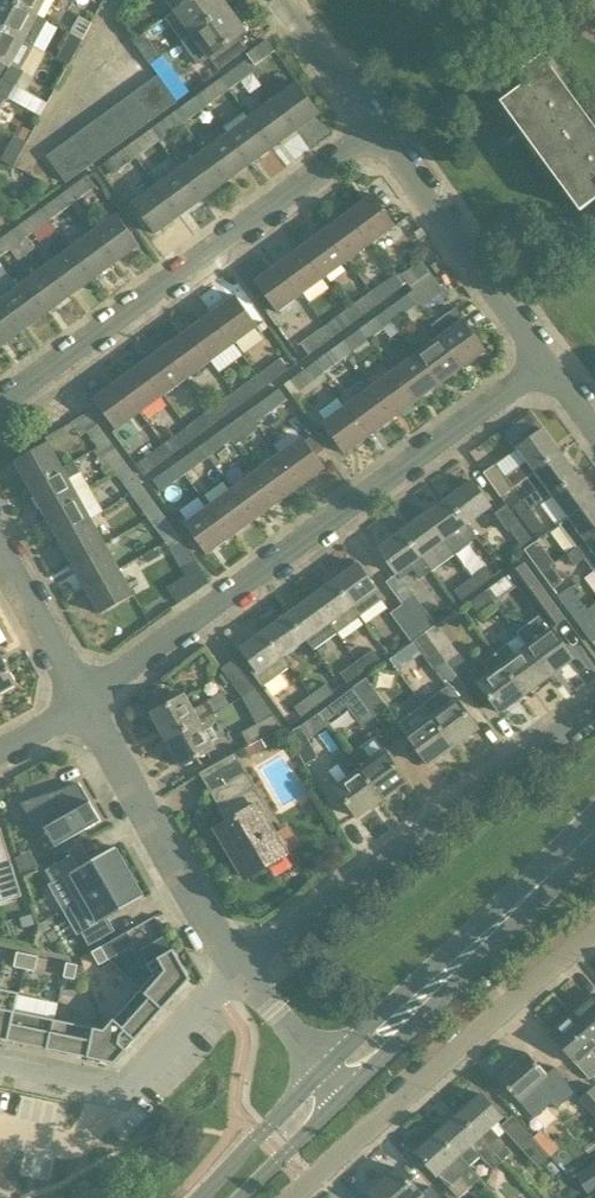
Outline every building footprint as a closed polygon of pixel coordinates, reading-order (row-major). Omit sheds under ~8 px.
[(38,16),(8,0),(0,0),(0,28),(24,41),(35,47),(49,21),(38,15),(38,16)] [(38,16),(38,15),(46,0),(8,0),(38,16)] [(175,12),(192,0),(166,0),(175,12)] [(175,12),(191,33),(192,35),(229,8),(223,0),(192,0),(175,12)] [(209,57),(210,59),(218,70),(248,48),(239,37),(246,32),(229,8),(192,35),(191,33),(181,40),(199,65),(209,57)] [(35,47),(0,28),(0,78),(21,89),(27,77),(21,74),(35,47)] [(57,59),(69,66),(83,41),(70,34),(57,59)] [(169,49),(158,34),(150,40),(145,34),(134,43),(150,64),(159,57),(162,55),(169,49)] [(247,55),(255,66),(275,52),(266,40),(247,55)] [(171,67),(162,55),(161,55),(159,57),(150,64),(159,76),(171,67)] [(580,212),(594,201),(594,128),(542,55),(521,71),(529,81),(500,102),(580,212)] [(253,72),(244,61),(221,78),(229,90),(253,72)] [(146,85),(166,112),(178,103),(159,76),(146,85)] [(4,99),(7,100),(12,90),(22,96),(21,98),(30,103),(33,97),(24,92),(25,91),(21,89),(0,78),(0,107),(4,99)] [(229,90),(221,78),(197,95),(206,107),(229,90)] [(273,101),(296,132),(320,114),(297,83),(273,101)] [(166,112),(146,85),(134,94),(154,121),(166,112)] [(154,121),(134,94),(122,103),(142,130),(154,121)] [(206,107),(197,95),(174,112),(183,124),(206,107)] [(250,118),(273,149),(296,132),(273,101),(250,118)] [(142,130),(122,103),(110,112),(129,139),(142,130)] [(129,139),(110,112),(97,121),(117,148),(129,139)] [(183,124),(174,112),(151,129),(159,141),(183,124)] [(227,135),(249,166),(273,149),(250,118),(227,135)] [(117,148),(97,121),(85,130),(105,157),(117,148)] [(15,136),(28,143),(32,135),(19,128),(15,136)] [(159,141),(151,129),(127,146),(136,158),(159,141)] [(105,157),(85,130),(73,139),(92,166),(105,157)] [(203,152),(226,183),(249,166),(227,135),(203,152)] [(2,161),(14,168),(28,143),(15,136),(2,161)] [(92,166),(73,139),(60,148),(80,175),(92,166)] [(104,164),(112,175),(136,158),(127,146),(104,164)] [(80,175),(60,148),(47,157),(67,184),(80,175)] [(180,169),(203,200),(226,183),(203,152),(180,169)] [(157,186),(179,217),(203,200),(180,169),(157,186)] [(96,187),(87,176),(64,193),(72,204),(96,187)] [(179,217),(157,186),(133,204),(155,235),(179,217)] [(72,204),(64,193),(40,210),(49,221),(72,204)] [(349,213),(371,244),(396,227),(374,196),(349,213)] [(49,221),(40,210),(17,227),(25,238),(49,221)] [(371,244),(349,213),(326,230),(348,261),(371,244)] [(93,233),(115,263),(139,246),(117,215),(93,233)] [(17,227),(0,239),(0,253),(2,255),(25,238),(17,227)] [(348,261),(326,230),(302,247),(324,278),(348,261)] [(69,250),(92,280),(115,263),(93,233),(69,250)] [(324,278),(302,247),(279,264),(301,295),(324,278)] [(46,267),(68,297),(92,280),(69,250),(46,267)] [(402,276),(413,290),(408,294),(416,306),(417,305),(419,308),(443,291),(422,262),(402,276)] [(301,295),(279,264),(255,282),(277,313),(301,295)] [(23,284),(45,314),(68,297),(46,267),(23,284)] [(403,286),(394,275),(370,292),(379,304),(403,286)] [(22,332),(45,314),(23,284),(0,301),(0,302),(22,332)] [(347,309),(356,321),(379,304),(370,292),(347,309)] [(384,311),(393,323),(416,306),(408,294),(384,311)] [(211,313),(234,344),(258,327),(235,296),(211,313)] [(22,332),(0,302),(0,347),(22,332)] [(323,326),(332,338),(356,321),(347,309),(323,326)] [(431,327),(440,338),(462,369),(486,351),(456,309),(431,327)] [(361,328),(369,340),(393,323),(384,311),(361,328)] [(234,344),(211,313),(188,330),(211,361),(234,344)] [(308,356),(329,340),(332,338),(323,326),(299,344),(308,356)] [(337,345),(346,357),(369,340),(361,328),(337,345)] [(211,361),(188,330),(165,347),(187,378),(211,361)] [(462,369),(440,338),(416,355),(438,386),(462,369)] [(346,357),(337,345),(314,363),(322,374),(323,374),(346,357)] [(187,378),(165,347),(141,364),(164,395),(187,378)] [(438,386),(416,355),(393,372),(415,403),(438,386)] [(265,387),(269,384),(289,370),(280,358),(256,375),(265,387)] [(327,380),(323,374),(322,374),(314,363),(284,384),(293,396),(313,381),(317,387),(327,380)] [(164,395),(141,364),(118,381),(140,412),(164,395)] [(415,403),(393,372),(369,389),(391,420),(415,403)] [(265,387),(256,375),(233,392),(242,404),(263,389),(265,387)] [(147,421),(140,412),(118,381),(93,399),(116,430),(130,420),(136,429),(147,421)] [(287,400),(279,388),(247,412),(255,423),(287,400)] [(391,420),(369,389),(346,406),(368,437),(391,420)] [(242,404),(233,392),(210,409),(218,421),(242,404)] [(212,426),(218,421),(210,409),(207,406),(193,416),(196,420),(187,427),(195,438),(212,426)] [(368,437),(346,406),(321,424),(344,454),(368,437)] [(223,429),(232,440),(255,423),(247,412),(223,429)] [(93,419),(82,427),(86,433),(97,447),(108,439),(93,419)] [(75,420),(45,437),(48,443),(75,428),(78,426),(75,420)] [(171,455),(191,441),(195,438),(187,427),(163,444),(171,455)] [(232,440),(223,429),(200,446),(208,458),(229,442),(232,440)] [(499,497),(512,488),(526,478),(534,471),(560,453),(543,430),(517,449),(526,461),(504,477),(495,464),(482,473),(499,497)] [(278,455),(301,486),(325,468),(302,438),(278,455)] [(106,476),(114,472),(115,473),(126,464),(108,439),(97,447),(93,451),(98,458),(97,459),(103,467),(100,468),(106,476)] [(15,461),(29,487),(62,469),(61,468),(47,443),(15,461)] [(135,465),(143,476),(154,467),(171,455),(163,444),(135,465)] [(177,463),(185,475),(208,458),(200,446),(177,463)] [(576,476),(560,453),(534,471),(526,478),(535,491),(513,507),(520,516),(531,509),(551,495),(550,494),(576,476)] [(301,486),(278,455),(255,472),(277,503),(301,486)] [(76,494),(68,479),(80,472),(74,461),(61,468),(62,469),(29,487),(43,512),(76,494)] [(153,480),(161,492),(185,475),(177,463),(153,480)] [(144,488),(131,470),(126,464),(115,473),(132,496),(144,488)] [(277,503),(255,472),(231,489),(254,520),(277,503)] [(550,494),(551,495),(567,518),(593,499),(576,476),(550,494)] [(448,498),(466,524),(490,507),(471,481),(448,498)] [(57,538),(90,520),(90,519),(103,512),(89,487),(76,494),(43,512),(57,538)] [(144,488),(132,496),(149,520),(161,511),(148,494),(144,488)] [(254,520),(231,489),(208,506),(230,537),(254,520)] [(466,524),(448,498),(424,515),(443,541),(444,540),(466,524)] [(594,532),(594,501),(593,499),(567,518),(559,524),(575,547),(594,532)] [(508,532),(510,530),(521,546),(531,539),(506,505),(494,513),(508,532)] [(230,537),(208,506),(184,524),(206,555),(230,537)] [(533,533),(543,526),(531,509),(520,516),(533,533)] [(161,511),(149,520),(167,543),(178,535),(161,511)] [(401,532),(430,572),(454,554),(444,540),(443,541),(424,515),(401,532)] [(71,563),(104,545),(90,520),(57,538),(71,563)] [(420,579),(430,572),(401,532),(378,549),(400,580),(413,570),(420,579)] [(575,547),(576,547),(567,554),(575,565),(585,558),(593,570),(594,568),(594,532),(575,547)] [(194,562),(182,541),(178,535),(167,543),(170,548),(182,569),(194,562)] [(540,544),(537,546),(534,542),(523,550),(540,572),(549,565),(550,566),(554,564),(540,544)] [(110,555),(104,545),(71,563),(85,588),(118,570),(118,569),(110,555)] [(493,575),(483,561),(479,563),(476,560),(464,569),(471,578),(469,579),(476,588),(493,575)] [(132,596),(124,581),(138,573),(132,561),(118,569),(118,570),(85,588),(100,614),(132,596)] [(524,563),(506,576),(533,612),(550,600),(524,563)] [(333,581),(359,617),(382,600),(375,590),(376,590),(357,564),(333,581)] [(562,582),(550,566),(549,565),(540,572),(552,590),(562,582)] [(454,590),(460,599),(476,588),(469,579),(454,590)] [(310,598),(336,634),(359,617),(333,581),(310,598)] [(573,619),(586,610),(569,587),(557,597),(565,608),(573,619)] [(486,590),(469,603),(477,613),(493,601),(486,590)] [(402,604),(422,631),(434,623),(414,596),(402,604)] [(336,634),(310,598),(288,614),(306,640),(313,650),(336,634)] [(422,631),(402,604),(390,613),(410,641),(422,631)] [(586,611),(586,610),(573,619),(590,643),(594,639),(594,622),(593,620),(594,619),(594,604),(586,611)] [(283,656),(306,640),(288,614),(265,631),(283,656)] [(518,637),(548,678),(572,660),(543,619),(518,637)] [(458,653),(436,624),(436,625),(434,623),(422,631),(445,663),(458,653)] [(283,656),(265,631),(241,648),(256,668),(251,672),(262,687),(290,666),(283,657),(283,656)] [(417,648),(434,671),(445,663),(422,631),(410,641),(411,643),(388,659),(393,666),(394,665),(401,675),(407,670),(406,669),(412,664),(406,656),(417,648)] [(548,678),(518,637),(494,655),(524,695),(548,678)] [(380,660),(373,650),(356,662),(363,672),(380,660)] [(524,695),(494,655),(483,663),(490,672),(476,683),(499,714),(524,695)] [(0,656),(0,694),(17,685),(0,656)] [(221,669),(223,673),(219,676),(226,686),(230,683),(241,697),(254,688),(233,660),(221,669)] [(356,662),(340,673),(347,684),(357,677),(363,672),(356,662)] [(387,707),(366,679),(353,688),(374,716),(387,707)] [(334,693),(327,683),(311,695),(318,705),(334,693)] [(353,688),(318,713),(325,723),(347,707),(361,726),(374,716),(353,688)] [(214,713),(229,704),(222,691),(207,700),(214,713)] [(166,739),(199,721),(212,714),(206,702),(192,709),(185,695),(151,714),(166,739)] [(294,707),(301,717),(318,705),(311,695),(294,707)] [(430,717),(453,748),(477,730),(454,699),(430,717)] [(273,715),(241,733),(248,746),(261,738),(279,728),(273,715)] [(453,748),(430,717),(406,735),(428,766),(453,748)] [(199,721),(166,739),(181,767),(214,748),(199,721)] [(300,726),(288,733),(305,765),(318,758),(300,726)] [(374,737),(359,748),(349,756),(382,800),(406,782),(383,751),(374,737)] [(265,747),(261,738),(248,746),(242,749),(247,757),(265,747)] [(216,808),(225,823),(257,805),(257,806),(263,802),(254,787),(255,787),(235,753),(199,773),(219,806),(216,808)] [(382,800),(349,756),(337,764),(347,778),(334,787),(357,818),(382,800)] [(79,784),(29,800),(44,826),(37,831),(48,850),(97,823),(100,821),(90,802),(79,784)] [(257,805),(225,823),(217,828),(246,878),(286,854),(257,806),(257,805)] [(22,896),(0,828),(0,903),(22,896)] [(75,843),(88,836),(84,830),(72,837),(75,843)] [(63,878),(77,902),(130,872),(116,847),(79,868),(72,855),(46,870),(53,883),(63,878)] [(16,855),(22,870),(38,865),(31,849),(16,855)] [(115,931),(108,918),(144,897),(130,872),(77,902),(91,927),(82,932),(89,945),(115,931)] [(157,914),(129,927),(137,945),(165,933),(157,914)] [(20,918),(23,928),(35,925),(32,915),(20,918)] [(101,948),(109,962),(135,948),(127,934),(101,948)] [(99,968),(109,962),(101,948),(92,954),(99,968)] [(164,1009),(191,979),(174,949),(147,964),(154,975),(141,989),(164,1009)] [(15,967),(25,969),(28,955),(18,953),(15,967)] [(35,971),(38,958),(28,955),(25,969),(35,971)] [(63,977),(75,979),(77,967),(66,964),(63,977)] [(15,1011),(19,993),(0,989),(0,1039),(9,1041),(15,1011)] [(114,1020),(136,1040),(164,1009),(141,989),(114,1020)] [(594,1040),(594,995),(586,1003),(584,1001),(579,1001),(572,1006),(572,1012),(574,1014),(573,1015),(594,1040)] [(9,1041),(48,1049),(55,1019),(15,1011),(9,1041)] [(573,1015),(550,1036),(589,1080),(594,1074),(594,1057),(590,1052),(594,1047),(594,1040),(573,1015)] [(48,1049),(89,1058),(95,1028),(55,1019),(48,1049)] [(89,1058),(115,1063),(136,1040),(114,1020),(104,1030),(95,1028),(89,1058)] [(518,1100),(536,1085),(556,1109),(564,1103),(575,1093),(555,1068),(547,1075),(527,1052),(498,1078),(518,1100)] [(581,1100),(594,1115),(594,1088),(581,1100)] [(459,1113),(502,1161),(511,1153),(498,1139),(499,1138),(490,1127),(501,1117),(480,1094),(459,1113)] [(502,1161),(459,1113),(439,1131),(470,1165),(480,1156),(493,1170),(502,1162),(502,1161)] [(439,1131),(415,1152),(436,1175),(457,1197),(459,1197),(479,1179),(469,1166),(470,1165),(439,1131)] [(537,1168),(550,1156),(531,1136),(519,1147),(537,1168)] [(585,1193),(594,1188),(594,1161),(574,1175),(585,1193)] [(430,1187),(421,1195),(397,1168),(369,1193),(374,1197),(439,1197),(430,1187)]
